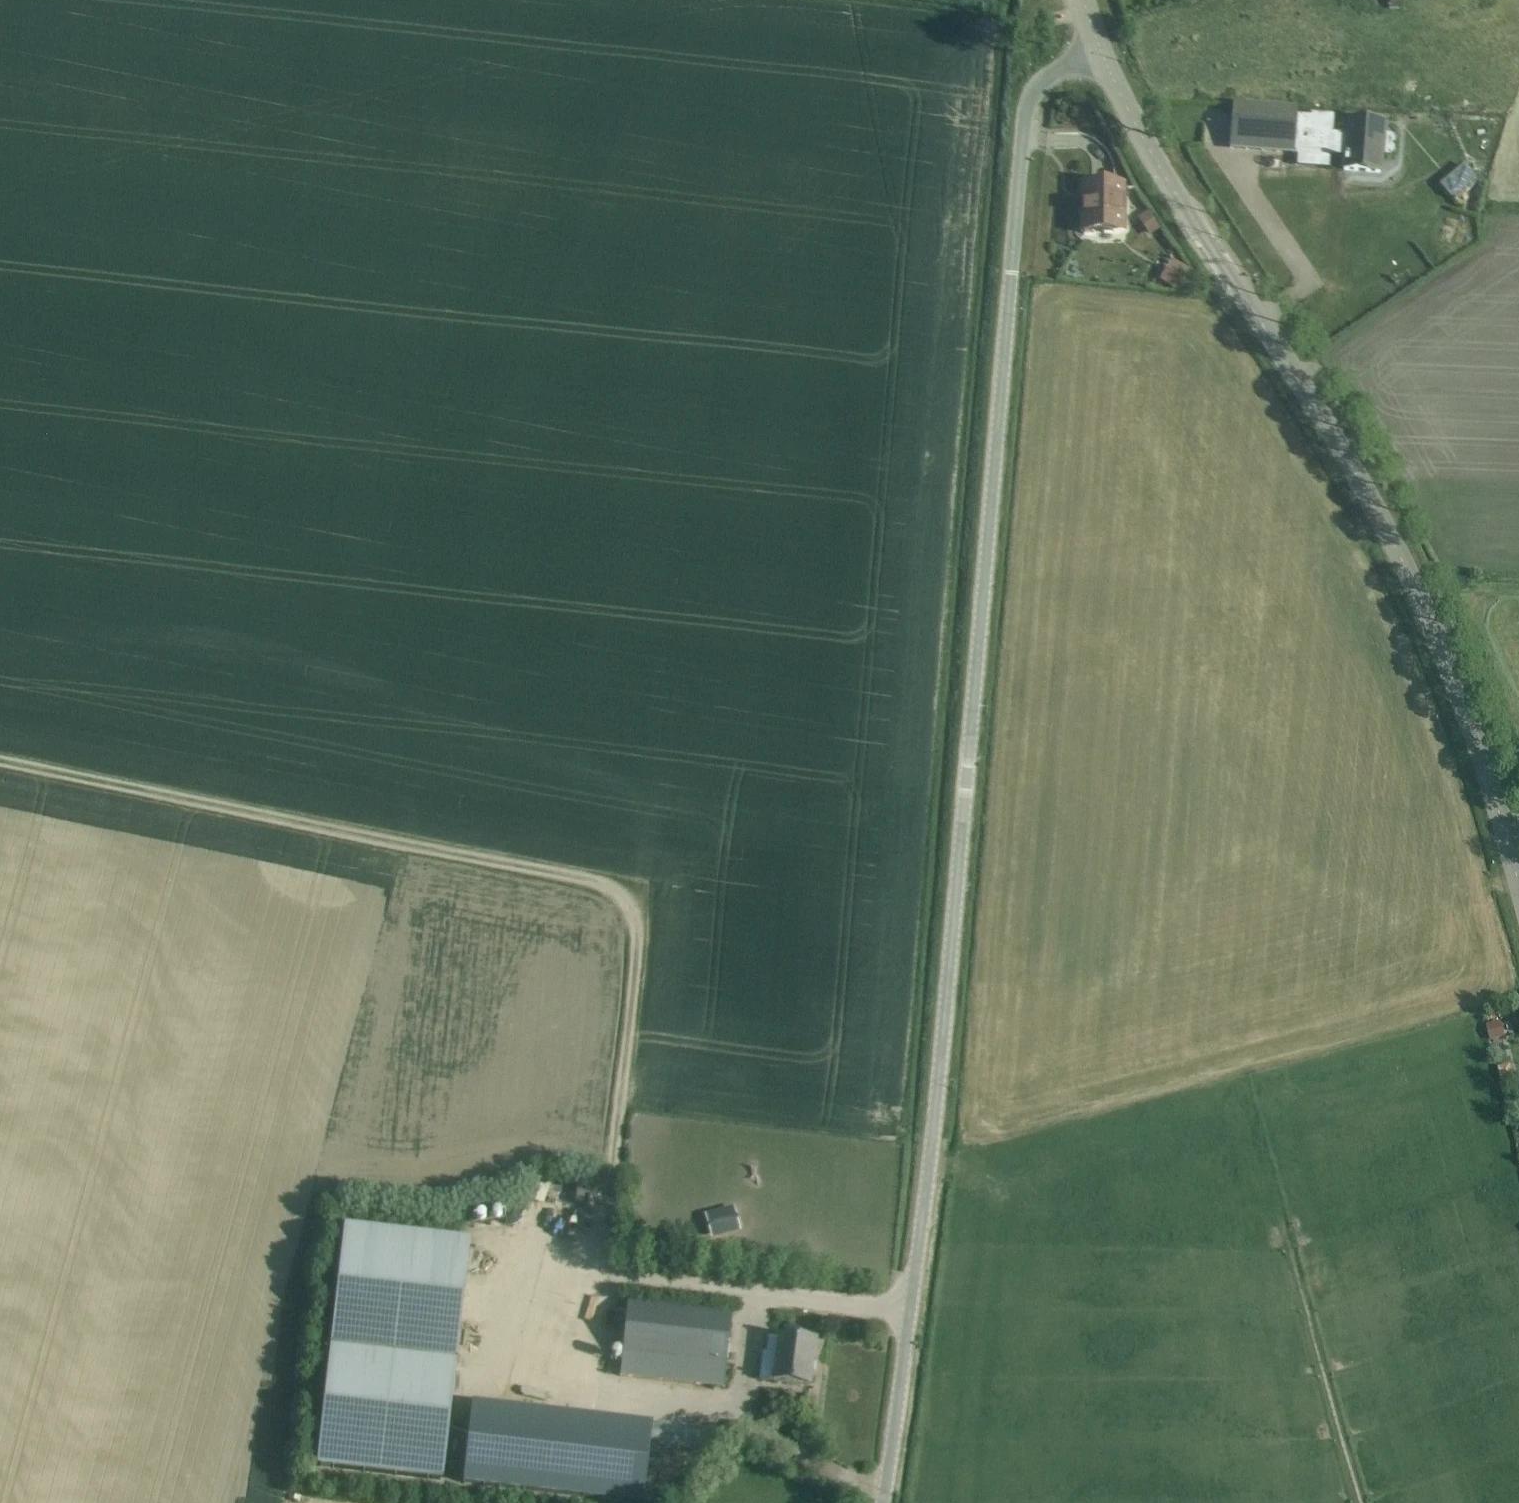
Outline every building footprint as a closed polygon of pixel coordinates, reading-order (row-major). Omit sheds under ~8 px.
[(1296,109),(1234,104),(1231,148),(1328,156),(1330,156),(1330,151),(1345,152),(1344,171),(1380,173),(1381,156),(1389,157),(1393,153),(1394,141),(1391,137),(1383,136),(1383,124),(1347,122),(1346,136),(1332,135),(1333,118),(1312,116),(1312,118),(1297,117),(1298,109),(1296,109)] [(1084,201),(1084,232),(1121,231),(1121,188),(1089,189),(1089,201),(1084,201)] [(723,1217),(752,1210),(749,1198),(720,1205),(723,1217)] [(726,1217),(730,1232),(757,1226),(753,1211),(726,1217)] [(319,1468),(440,1482),(468,1242),(347,1228),(319,1468)] [(620,1377),(724,1389),(732,1322),(627,1310),(620,1377)] [(768,1338),(766,1354),(777,1355),(773,1384),(798,1387),(809,1389),(815,1344),(779,1339),(768,1338)] [(626,1502),(644,1502),(650,1446),(718,1454),(720,1432),(472,1404),(463,1484),(626,1502)]
